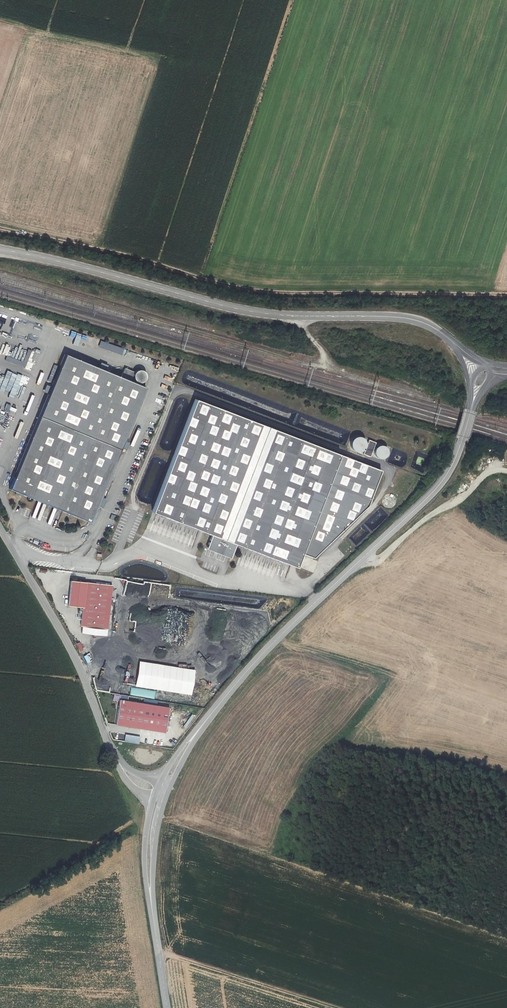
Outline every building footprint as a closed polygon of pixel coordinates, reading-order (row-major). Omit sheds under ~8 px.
[(153,370),(72,338),(19,474),(100,506),(153,370)] [(122,356),(124,349),(101,341),(98,347),(122,356)] [(26,368),(32,350),(11,343),(5,361),(26,368)] [(33,372),(36,363),(28,360),(25,369),(33,372)] [(17,397),(18,394),(22,385),(22,392),(23,393),(25,388),(24,387),(28,377),(23,375),(19,384),(14,381),(16,377),(17,373),(12,371),(9,370),(3,367),(0,372),(0,374),(0,385),(1,385),(1,388),(5,390),(4,395),(12,396),(14,396),(17,397)] [(197,394),(153,507),(216,532),(210,547),(235,557),(240,542),(291,560),(294,550),(305,555),(307,550),(318,555),(372,501),(384,465),(197,394)] [(145,438),(150,439),(156,420),(151,418),(145,438)] [(371,457),(376,443),(355,436),(351,450),(371,457)] [(115,583),(70,578),(67,604),(82,605),(80,626),(109,629),(115,583)] [(90,658),(96,654),(92,648),(86,652),(90,658)] [(156,657),(131,654),(126,687),(188,696),(192,669),(155,664),(156,657)] [(172,709),(125,702),(121,727),(169,735),(172,709)] [(184,727),(188,729),(195,716),(191,714),(184,727)] [(139,737),(124,734),(122,740),(138,743),(139,737)]
